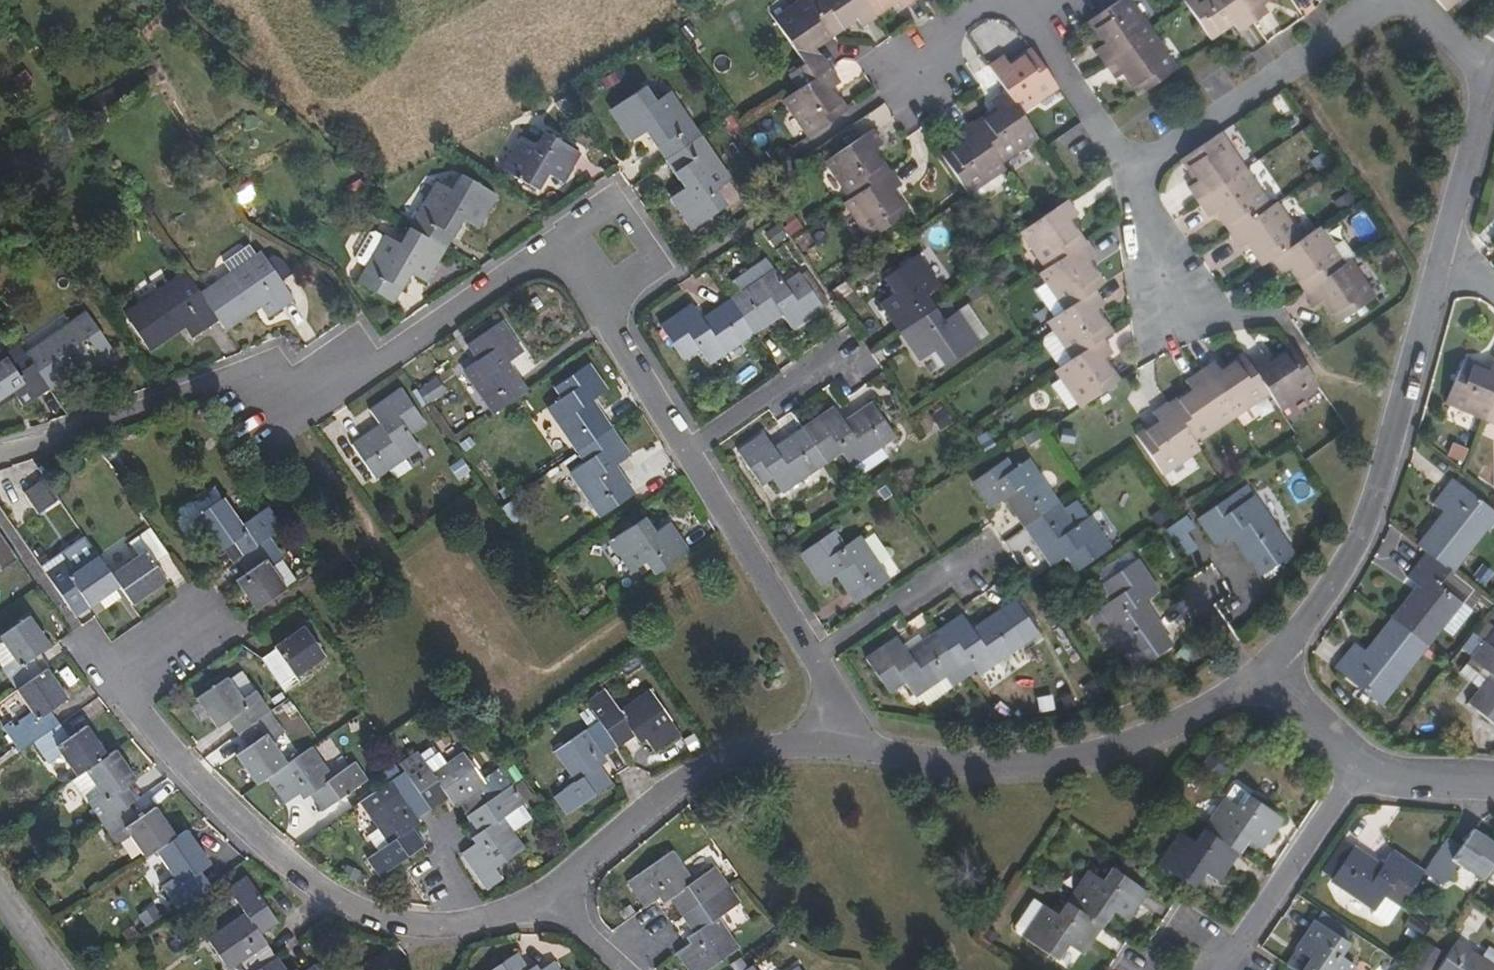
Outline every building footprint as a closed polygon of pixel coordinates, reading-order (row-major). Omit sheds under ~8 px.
[(826,59),(813,43),(836,28),(815,0),(794,0),(775,13),(804,58),(788,69),(796,84),(809,79),(832,69),(826,59)] [(867,22),(881,8),(875,0),(815,0),(836,28),(857,16),(865,27),(867,22)] [(881,8),(892,0),(875,0),(881,8)] [(1250,26),(1231,0),(1194,0),(1184,7),(1188,13),(1208,40),(1229,24),(1236,35),(1250,26)] [(1250,26),(1265,15),(1257,5),(1264,0),(1231,0),(1250,26)] [(1443,15),(1460,0),(1428,0),(1443,15)] [(1097,57),(1106,70),(1150,39),(1124,2),(1091,27),(1106,49),(1097,57)] [(1142,100),(1175,76),(1150,39),(1106,70),(1116,84),(1126,77),(1142,100)] [(1005,52),(989,64),(1004,88),(1026,111),(1060,87),(1030,45),(1012,58),(1005,52)] [(846,102),(841,96),(832,83),(839,78),(832,69),(809,79),(783,99),(808,137),(849,109),(846,102)] [(1040,135),(1026,111),(1004,88),(993,97),(999,105),(983,113),(1009,155),(1040,135)] [(654,144),(673,171),(703,151),(673,106),(658,116),(649,102),(619,121),(640,154),(654,144)] [(968,192),(1013,166),(1009,155),(983,113),(962,126),(965,136),(940,151),(952,168),(968,192)] [(571,189),(587,160),(556,142),(548,154),(533,146),(515,179),(548,198),(557,181),(571,189)] [(828,174),(852,211),(887,188),(872,165),(882,158),(872,145),(828,174)] [(1194,191),(1184,198),(1195,214),(1240,182),(1214,145),(1180,170),(1194,191)] [(720,205),(734,196),(703,151),(673,171),(692,200),(678,210),(698,240),(729,219),(720,205)] [(1204,227),(1214,220),(1230,243),(1265,219),(1240,182),(1195,214),(1204,227)] [(462,200),(446,191),(419,236),(453,257),(471,227),(485,236),(503,203),(470,185),(462,200)] [(900,198),(891,185),(887,188),(852,211),(848,214),(871,250),(904,228),(889,205),(900,198)] [(1037,234),(1024,243),(1048,279),(1082,257),(1067,234),(1077,227),(1068,213),(1037,234)] [(1246,253),(1261,274),(1267,269),(1294,251),(1270,216),(1265,219),(1230,243),(1227,245),(1236,260),(1246,253)] [(419,280),(434,289),(453,257),(419,236),(409,255),(396,247),(369,292),(400,310),(419,280)] [(1278,285),(1287,278),(1302,299),(1337,275),(1311,239),(1294,251),(1267,269),(1278,285)] [(1094,270),(1084,255),(1082,257),(1048,279),(1042,283),(1067,322),(1093,304),(1101,299),(1085,275),(1094,270)] [(267,256),(243,273),(250,282),(275,265),(267,256)] [(275,265),(250,282),(218,302),(234,327),(240,336),(274,313),(283,325),(309,308),(279,262),(275,265)] [(886,316),(905,344),(936,322),(927,309),(941,299),(921,269),(891,291),(900,306),(886,316)] [(1368,306),(1343,270),(1337,275),(1302,299),(1299,301),(1310,316),(1320,309),(1334,330),(1368,306)] [(789,298),(779,283),(736,311),(758,344),(787,325),(796,338),(825,318),(805,288),(789,298)] [(201,331),(209,343),(234,327),(218,302),(201,313),(187,293),(143,322),(165,354),(201,331)] [(1095,325),(1103,320),(1093,304),(1067,322),(1050,334),(1075,370),(1101,352),(1109,347),(1095,325)] [(704,358),(715,374),(758,344),(736,311),(708,330),(699,317),(668,337),(690,368),(704,358)] [(978,354),(989,347),(970,321),(961,328),(978,354)] [(137,368),(104,322),(45,361),(67,394),(101,372),(111,385),(137,368)] [(960,327),(946,336),(936,322),(905,344),(925,373),(940,363),(950,377),(980,356),(978,354),(961,328),(960,327)] [(512,373),(527,364),(506,332),(476,354),(486,369),(470,380),(500,424),(531,403),(512,373)] [(20,361),(12,349),(0,357),(0,374),(20,361)] [(1100,371),(1110,365),(1101,352),(1075,370),(1057,382),(1080,417),(1115,395),(1100,371)] [(67,394),(45,361),(40,354),(22,364),(20,361),(0,374),(0,420),(31,400),(40,412),(67,394)] [(1266,376),(1259,367),(1245,377),(1262,402),(1274,419),(1314,392),(1313,391),(1290,359),(1266,376)] [(1196,384),(1226,428),(1262,402),(1245,377),(1239,368),(1218,383),(1210,373),(1196,384)] [(1440,410),(1482,427),(1493,398),(1493,374),(1485,371),(1480,383),(1456,373),(1440,410)] [(559,418),(586,461),(618,439),(600,411),(613,402),(596,376),(564,397),(572,409),(559,418)] [(1182,394),(1188,403),(1165,419),(1190,454),(1226,428),(1196,384),(1182,394)] [(1482,427),(1493,432),(1493,398),(1482,427)] [(415,444),(430,434),(407,400),(379,421),(389,437),(360,456),(381,487),(424,458),(415,444)] [(1159,483),(1194,459),(1190,454),(1165,419),(1162,414),(1150,424),(1156,434),(1135,448),(1159,483)] [(841,421),(809,442),(830,473),(847,461),(858,478),(898,449),(876,417),(851,436),(841,421)] [(626,474),(636,466),(618,439),(586,461),(594,472),(579,482),(608,526),(643,500),(626,474)] [(778,488),(788,502),(830,473),(809,442),(779,462),(770,448),(746,465),(766,495),(778,488)] [(1478,475),(1493,483),(1493,469),(1483,464),(1478,475)] [(1007,509),(1025,535),(1059,513),(1030,471),(1014,482),(1007,473),(975,496),(991,520),(1007,509)] [(48,518),(65,506),(51,487),(34,498),(48,518)] [(1437,525),(1411,556),(1419,562),(1441,580),(1487,523),(1445,489),(1425,514),(1437,525)] [(233,505),(225,493),(203,509),(210,520),(233,505)] [(1253,505),(1240,514),(1234,504),(1201,527),(1217,552),(1233,542),(1251,570),(1253,568),(1264,582),(1291,561),(1253,505)] [(227,561),(243,550),(252,562),(278,544),(265,524),(252,533),(233,505),(210,520),(203,525),(217,546),(227,561)] [(217,546),(203,525),(210,520),(203,509),(182,523),(204,555),(217,546)] [(1087,529),(1075,537),(1059,513),(1025,535),(1052,575),(1067,565),(1077,579),(1107,559),(1087,529)] [(1184,554),(1201,544),(1182,515),(1166,525),(1184,554)] [(137,547),(147,561),(120,578),(129,590),(140,607),(175,584),(163,567),(178,557),(160,531),(137,547)] [(672,537),(658,547),(647,531),(613,555),(633,586),(649,575),(658,589),(692,566),(672,537)] [(279,573),(292,564),(278,544),(252,562),(261,576),(245,587),(265,618),(295,597),(279,573)] [(864,547),(848,558),(839,544),(809,566),(828,595),(842,585),(861,613),(893,592),(864,547)] [(97,611),(129,590),(120,578),(108,560),(86,575),(75,561),(56,575),(75,603),(86,595),(97,611)] [(1400,585),(1413,597),(1387,628),(1419,654),(1454,610),(1432,592),(1441,580),(1419,562),(1400,585)] [(1193,612),(1229,593),(1216,569),(1180,588),(1193,612)] [(1142,612),(1159,599),(1138,570),(1105,594),(1116,609),(1102,620),(1142,677),(1172,656),(1142,612)] [(75,603),(86,619),(97,611),(86,595),(75,603)] [(975,639),(965,625),(941,641),(963,673),(972,666),(983,681),(1024,651),(1003,620),(975,639)] [(11,672),(25,694),(52,675),(43,661),(59,650),(39,621),(10,641),(24,662),(11,672)] [(1374,711),(1419,654),(1387,628),(1360,662),(1349,653),(1330,677),(1374,711)] [(300,682),(330,662),(310,633),(280,653),(282,656),(268,666),(290,698),(305,689),(300,682)] [(909,687),(918,702),(963,673),(941,641),(912,661),(903,648),(873,668),(892,698),(909,687)] [(1478,648),(1464,665),(1485,683),(1462,712),(1493,738),(1493,661),(1478,648)] [(40,717),(27,726),(42,747),(68,729),(58,714),(74,703),(54,673),(52,675),(25,694),(40,717)] [(239,723),(248,736),(275,718),(261,697),(248,706),(233,684),(203,704),(223,734),(239,723)] [(608,702),(592,713),(602,727),(621,755),(636,745),(643,754),(651,748),(660,762),(685,747),(655,703),(624,724),(608,702)] [(242,761),(262,790),(273,783),(292,770),(277,748),(289,739),(275,718),(248,736),(258,750),(242,761)] [(608,763),(621,755),(602,727),(558,757),(579,789),(557,803),(570,822),(612,793),(602,776),(612,769),(608,763)] [(83,781),(91,775),(113,760),(94,731),(77,742),(68,729),(42,747),(56,768),(69,760),(83,781)] [(338,783),(317,753),(292,770),(273,783),(290,810),(303,801),(307,806),(316,800),(328,817),(370,787),(358,770),(338,783)] [(93,807),(108,829),(135,810),(126,796),(142,785),(121,754),(113,760),(91,775),(106,798),(93,807)] [(422,757),(405,770),(409,777),(435,815),(451,804),(457,812),(463,808),(472,822),(498,804),(467,759),(437,780),(422,757)] [(1210,789),(1222,774),(1205,763),(1194,777),(1210,789)] [(422,824),(435,815),(409,777),(365,807),(392,849),(370,864),(383,884),(426,853),(416,836),(426,830),(422,824)] [(528,809),(517,791),(498,804),(472,822),(482,837),(474,842),(478,849),(464,859),(482,884),(527,854),(507,824),(528,809)] [(1248,804),(1233,792),(1224,806),(1239,816),(1248,804)] [(1239,816),(1224,806),(1205,836),(1235,857),(1245,842),(1261,852),(1279,826),(1248,804),(1239,816)] [(149,864),(161,856),(181,843),(160,812),(143,823),(135,810),(108,829),(122,849),(134,840),(149,864)] [(214,870),(191,836),(181,843),(161,856),(180,883),(166,892),(180,914),(207,895),(198,881),(214,870)] [(1199,878),(1215,888),(1235,857),(1205,836),(1196,849),(1180,839),(1159,871),(1190,892),(1199,878)] [(1453,875),(1473,889),(1485,871),(1493,857),(1465,837),(1455,853),(1440,843),(1423,872),(1444,887),(1453,875)] [(1390,858),(1380,874),(1352,854),(1333,884),(1374,913),(1384,899),(1398,909),(1418,879),(1390,858)] [(676,904),(686,920),(731,891),(719,872),(697,887),(676,857),(631,887),(649,914),(662,905),(666,910),(676,904)] [(1493,857),(1485,871),(1493,877),(1493,857)] [(1107,888),(1091,877),(1071,907),(1102,928),(1111,915),(1127,925),(1146,895),(1116,875),(1107,888)] [(247,969),(272,969),(281,964),(264,938),(280,926),(252,882),(233,894),(250,920),(212,945),(228,969),(244,969),(246,968),(247,969)] [(744,909),(731,891),(686,920),(699,938),(690,944),(694,950),(681,959),(688,969),(721,969),(743,955),(722,923),(744,909)] [(1028,942),(1048,912),(1037,904),(1020,930),(1020,937),(1028,942)] [(1083,958),(1102,928),(1071,907),(1062,921),(1048,912),(1028,942),(1059,963),(1069,948),(1083,958)] [(1308,966),(1306,969),(1347,969),(1336,962),(1345,949),(1313,928),(1295,956),(1308,966)] [(1452,950),(1438,969),(1481,969),(1452,950)] [(517,958),(498,969),(525,969),(517,958)]
